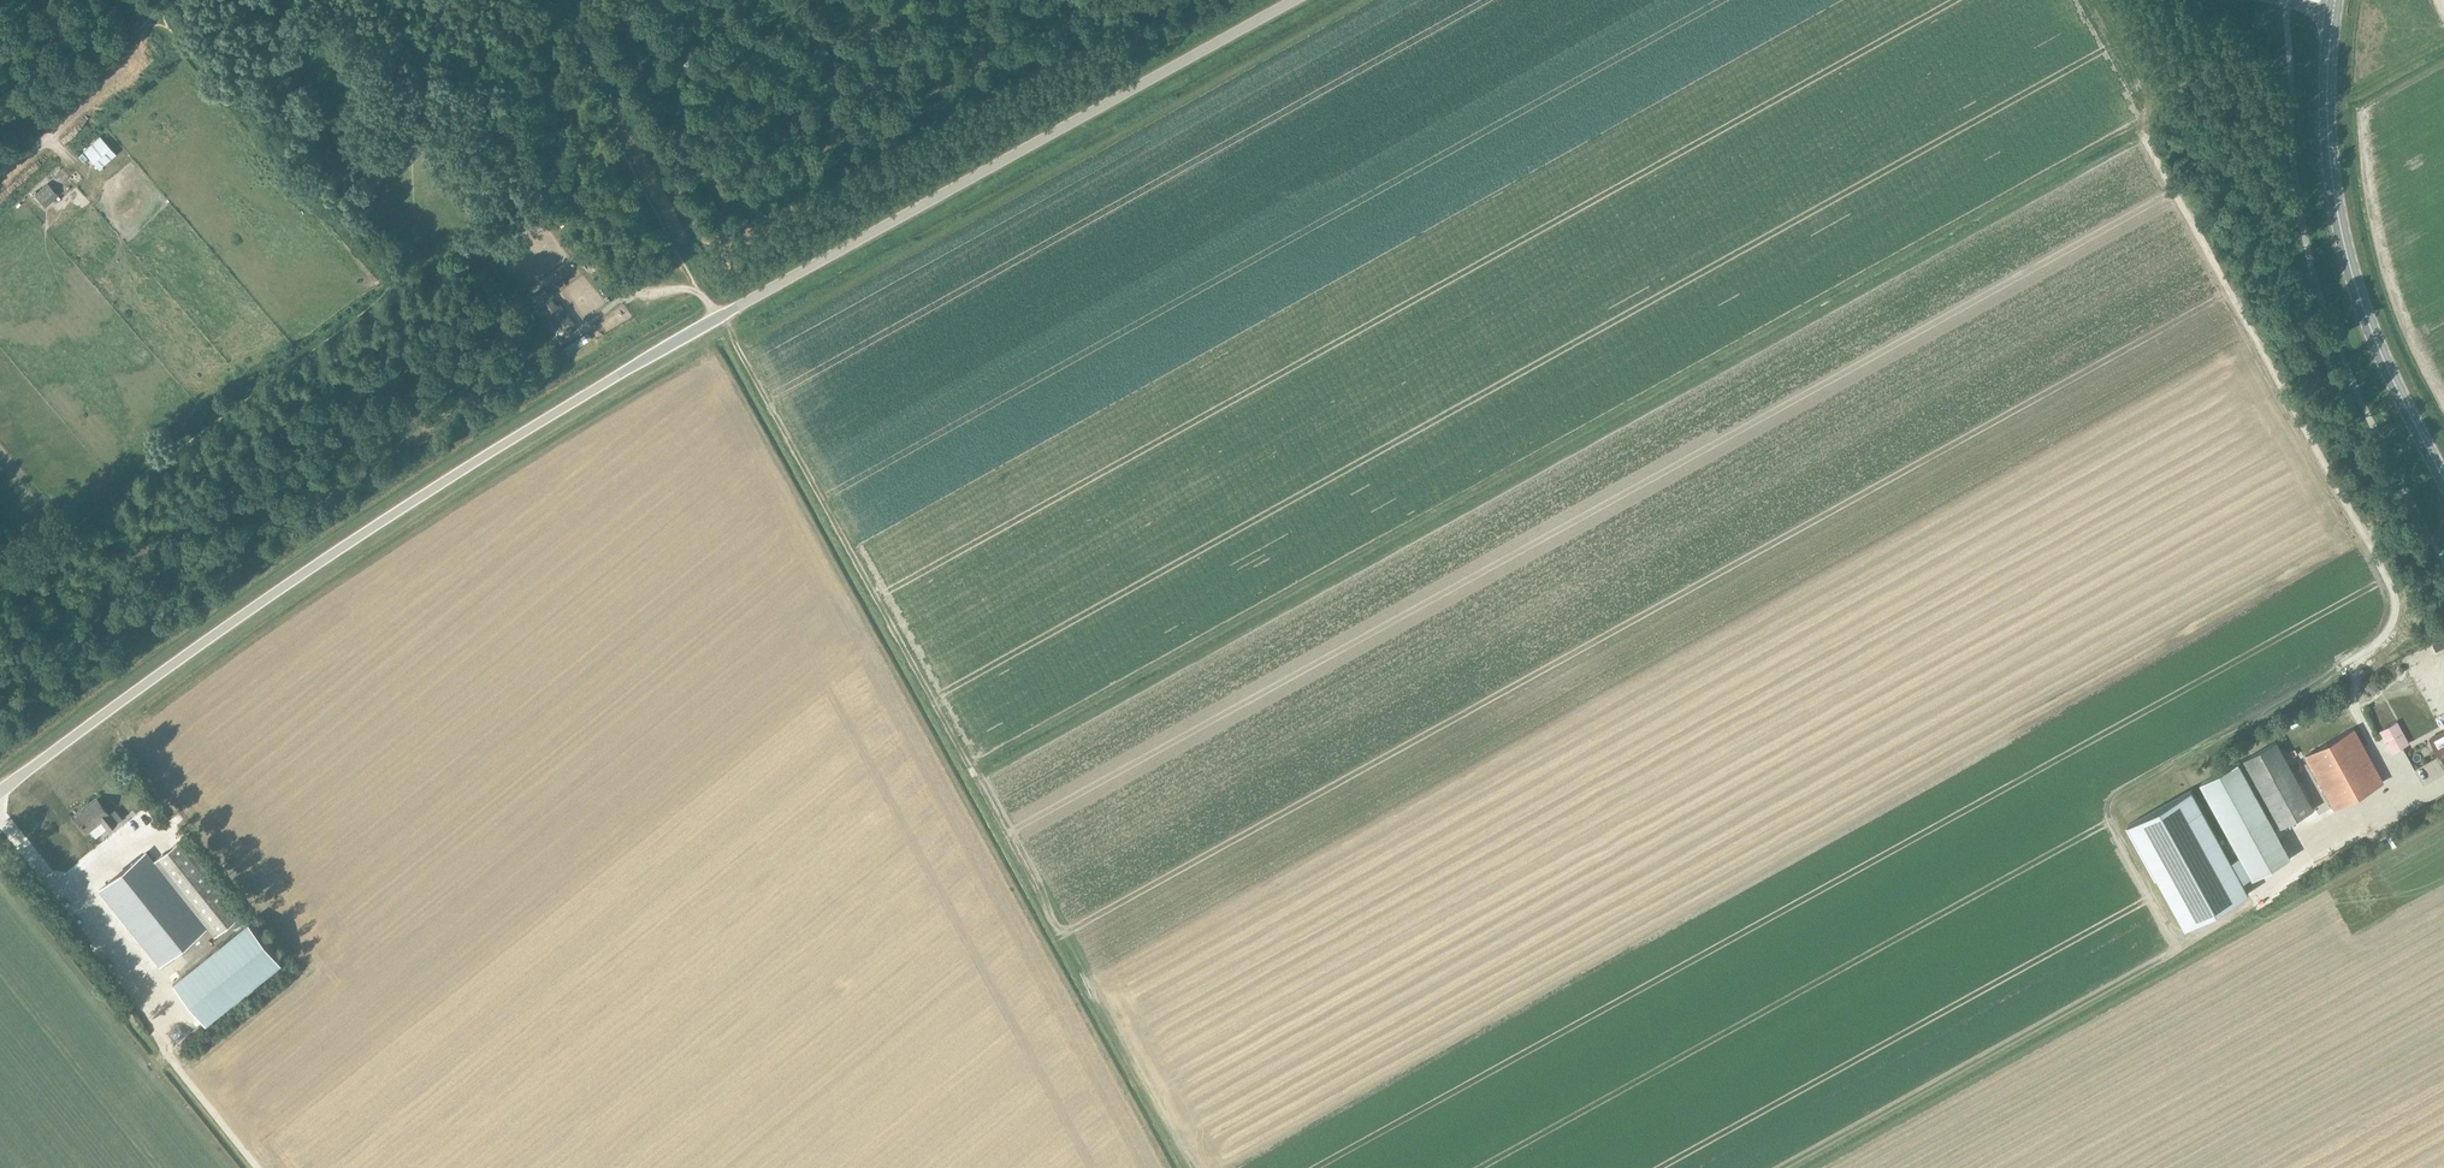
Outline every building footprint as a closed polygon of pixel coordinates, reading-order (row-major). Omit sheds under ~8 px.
[(116,154),(101,137),(100,138),(84,152),(99,168),(115,154),(116,154)] [(59,195),(48,183),(35,195),(46,207),(59,195)] [(527,300),(558,341),(576,328),(545,286),(527,300)] [(572,360),(593,349),(590,342),(568,353),(572,360)] [(2378,688),(2370,682),(2365,688),(2373,695),(2378,688)] [(2399,721),(2392,725),(2381,731),(2392,753),(2410,743),(2399,721)] [(2334,809),(2383,783),(2354,730),(2305,756),(2334,809)] [(2443,754),(2443,731),(2429,740),(2438,757),(2443,754)] [(2312,810),(2275,742),(2243,759),(2280,827),(2312,810)] [(2200,783),(2253,879),(2290,859),(2237,763),(2200,783)] [(2249,894),(2191,790),(2128,825),(2185,929),(2249,894)] [(115,810),(109,815),(97,800),(76,817),(88,832),(101,822),(108,830),(122,819),(115,810)] [(215,937),(242,915),(182,839),(154,861),(207,927),(215,937)] [(154,861),(147,852),(99,890),(159,966),(207,927),(154,861)] [(248,921),(173,982),(205,1022),(280,962),(248,921)]
